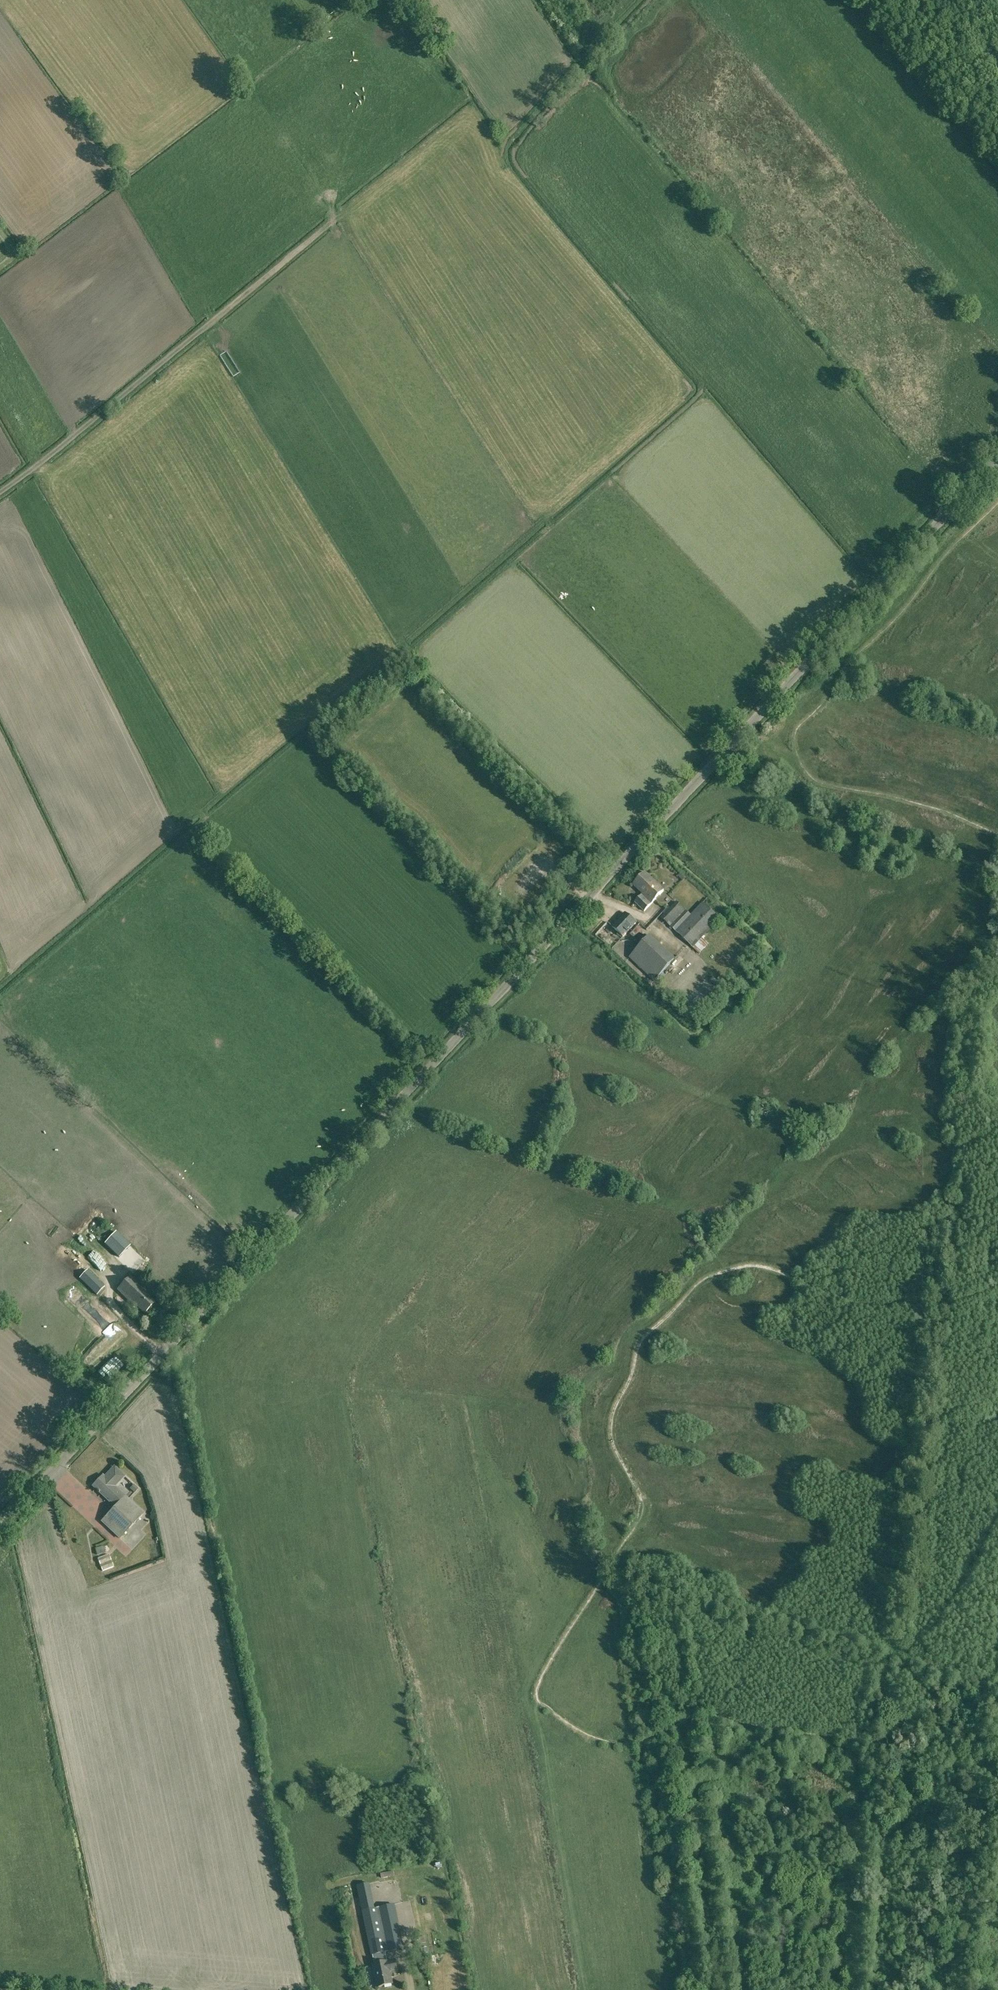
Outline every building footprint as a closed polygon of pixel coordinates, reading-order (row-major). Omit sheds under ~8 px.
[(633,885),(642,894),(634,902),(644,911),(651,903),(664,890),(645,872),(633,885)] [(661,917),(671,927),(686,911),(677,901),(661,917)] [(702,902),(690,915),(686,911),(671,927),(693,948),(721,919),(702,902)] [(625,912),(611,927),(623,937),(636,923),(625,912)] [(652,983),(675,957),(649,933),(627,959),(652,983)] [(130,1246),(116,1232),(104,1245),(119,1258),(130,1246)] [(88,1269),(79,1278),(96,1295),(105,1286),(88,1269)] [(117,1290),(121,1293),(133,1305),(134,1303),(144,1313),(155,1302),(145,1293),(146,1291),(131,1276),(117,1290)] [(109,1501),(115,1506),(101,1521),(120,1539),(144,1513),(120,1490),(119,1490),(115,1486),(125,1476),(114,1466),(105,1476),(103,1475),(93,1486),(109,1501)] [(130,1488),(135,1493),(139,1488),(134,1484),(130,1488)] [(395,1960),(387,1962),(385,1951),(389,1950),(389,1951),(404,1948),(398,1920),(399,1919),(396,1903),(375,1907),(369,1882),(357,1885),(362,1910),(371,1955),(373,1955),(374,1964),(373,1965),(378,1987),(393,1984),(390,1971),(397,1970),(395,1960)]
